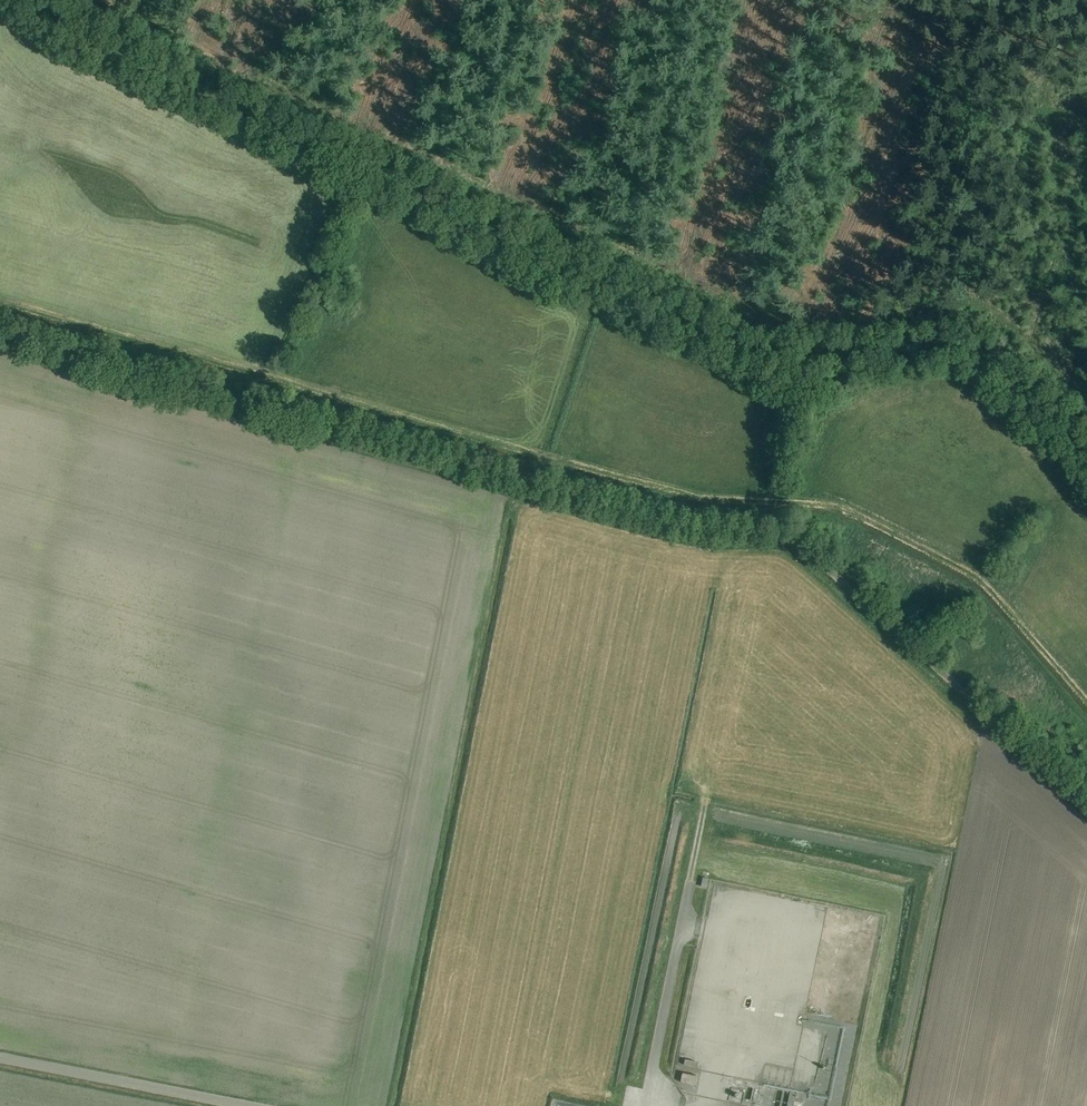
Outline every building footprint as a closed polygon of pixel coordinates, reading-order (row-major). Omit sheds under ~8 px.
[(694,1085),(695,1077),(681,1074),(679,1083),(694,1085)]
